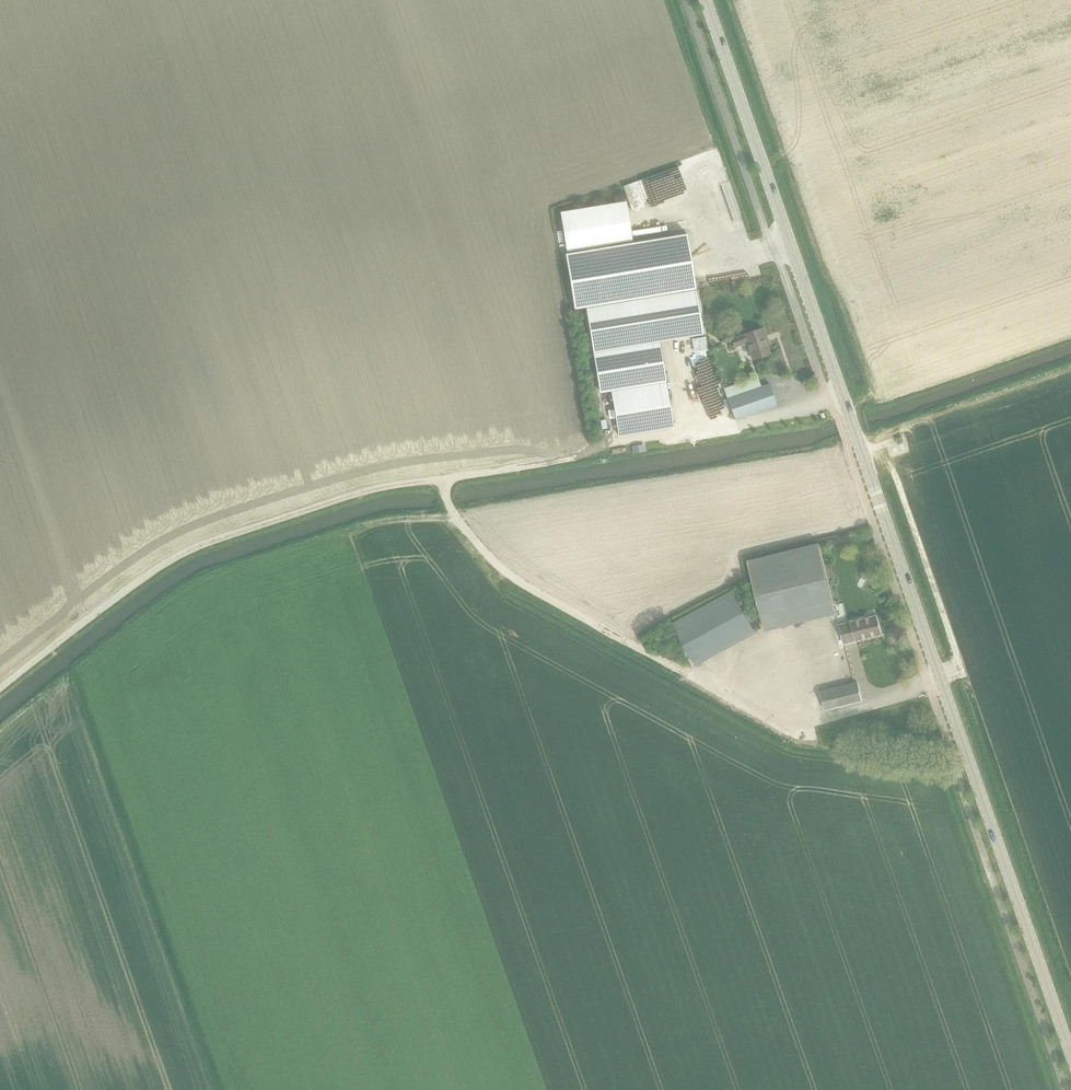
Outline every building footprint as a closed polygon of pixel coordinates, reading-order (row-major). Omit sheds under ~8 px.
[(625,201),(560,212),(567,253),(632,242),(625,201)] [(567,253),(565,253),(574,310),(586,308),(597,306),(696,290),(686,233),(632,242),(567,253)] [(611,390),(611,392),(614,410),(608,411),(610,419),(616,418),(619,436),(673,427),(659,341),(703,334),(696,290),(597,306),(586,308),(600,391),(611,390)] [(746,343),(749,349),(752,359),(770,353),(764,337),(766,336),(763,327),(743,334),(731,339),(734,347),(746,343)] [(706,336),(693,338),(695,351),(708,349),(706,336)] [(758,378),(741,384),(744,392),(761,387),(758,378)] [(733,413),(735,419),(735,420),(776,405),(769,384),(761,387),(744,392),(728,398),(728,399),(724,400),(729,415),(733,413)] [(705,399),(699,401),(705,422),(723,416),(717,396),(705,399)] [(836,613),(819,542),(748,560),(765,631),(836,613)] [(696,664),(745,637),(754,632),(762,628),(756,618),(749,622),(732,592),(674,623),(696,664)] [(845,643),(872,637),(883,634),(877,615),(866,619),(839,625),(845,643)] [(825,709),(851,703),(862,701),(857,682),(821,691),(825,709)] [(841,722),(818,728),(821,739),(844,733),(841,722)]
